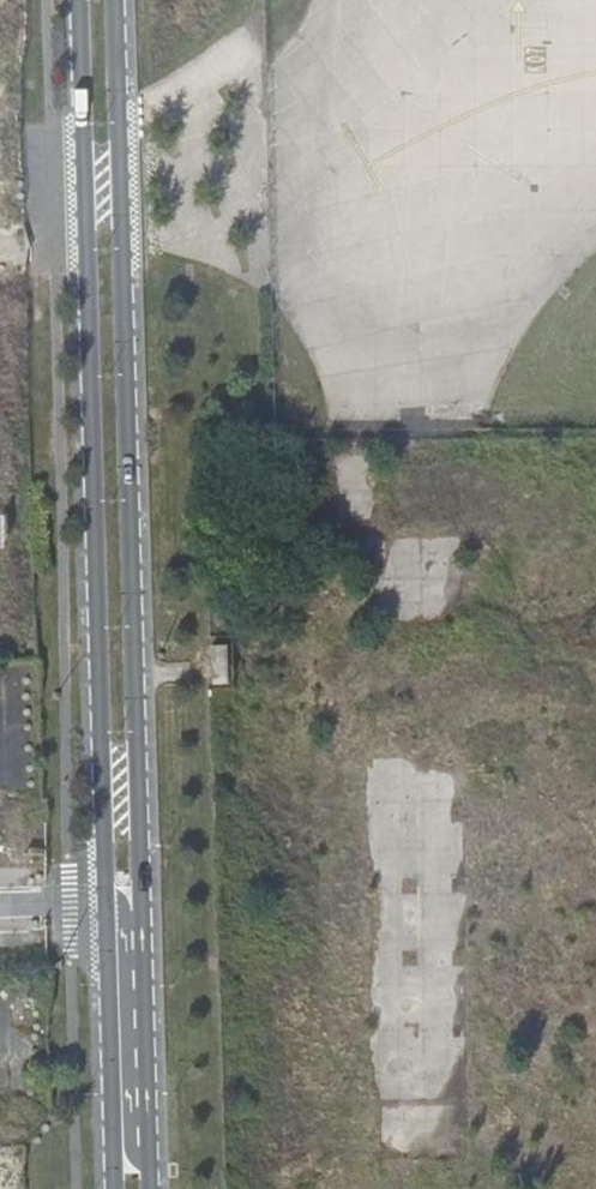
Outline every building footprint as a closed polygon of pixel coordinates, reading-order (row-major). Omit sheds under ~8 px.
[(370,465),(388,465),(388,455),(371,455),(370,465)]
